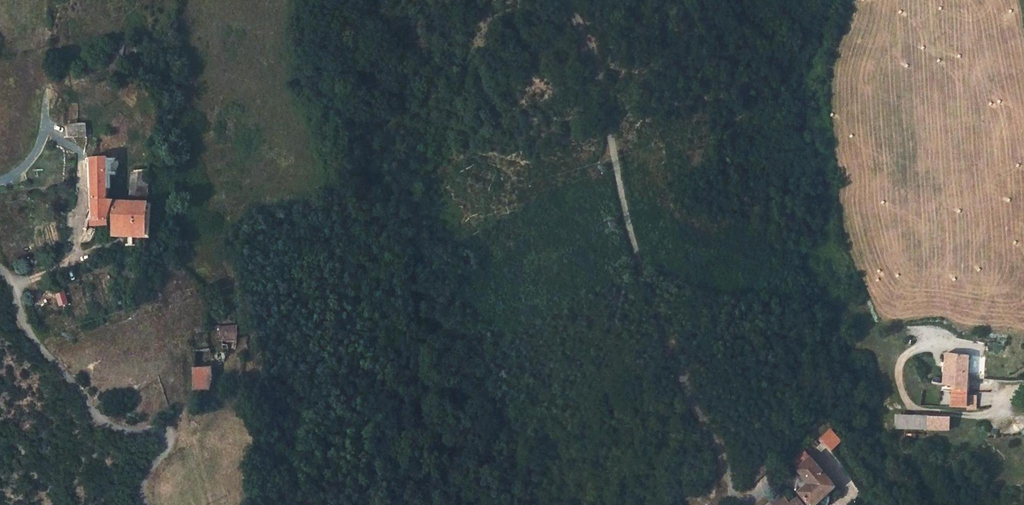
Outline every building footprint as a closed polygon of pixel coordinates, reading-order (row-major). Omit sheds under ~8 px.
[(86,137),(85,123),(67,124),(67,138),(86,137)] [(137,222),(136,199),(120,199),(111,198),(110,156),(85,156),(89,222),(116,222),(137,222)] [(130,191),(149,191),(149,171),(130,172),(130,191)] [(156,202),(136,199),(137,222),(116,222),(114,236),(154,238),(156,202)] [(64,291),(54,294),(58,307),(68,304),(64,291)] [(220,343),(236,342),(236,325),(219,326),(220,343)] [(212,334),(198,334),(199,347),(213,347),(212,334)] [(975,356),(950,353),(947,388),(957,389),(955,409),(965,409),(969,413),(979,411),(980,391),(973,390),(975,356)] [(192,367),(192,391),(210,391),(210,367),(192,367)] [(933,416),(899,416),(896,430),(903,432),(907,438),(952,440),(953,420),(933,420),(933,416)] [(809,452),(798,461),(817,481),(805,490),(819,504),(824,504),(836,494),(844,487),(809,452)] [(803,498),(796,504),(786,491),(773,500),(778,504),(808,504),(803,498)]
